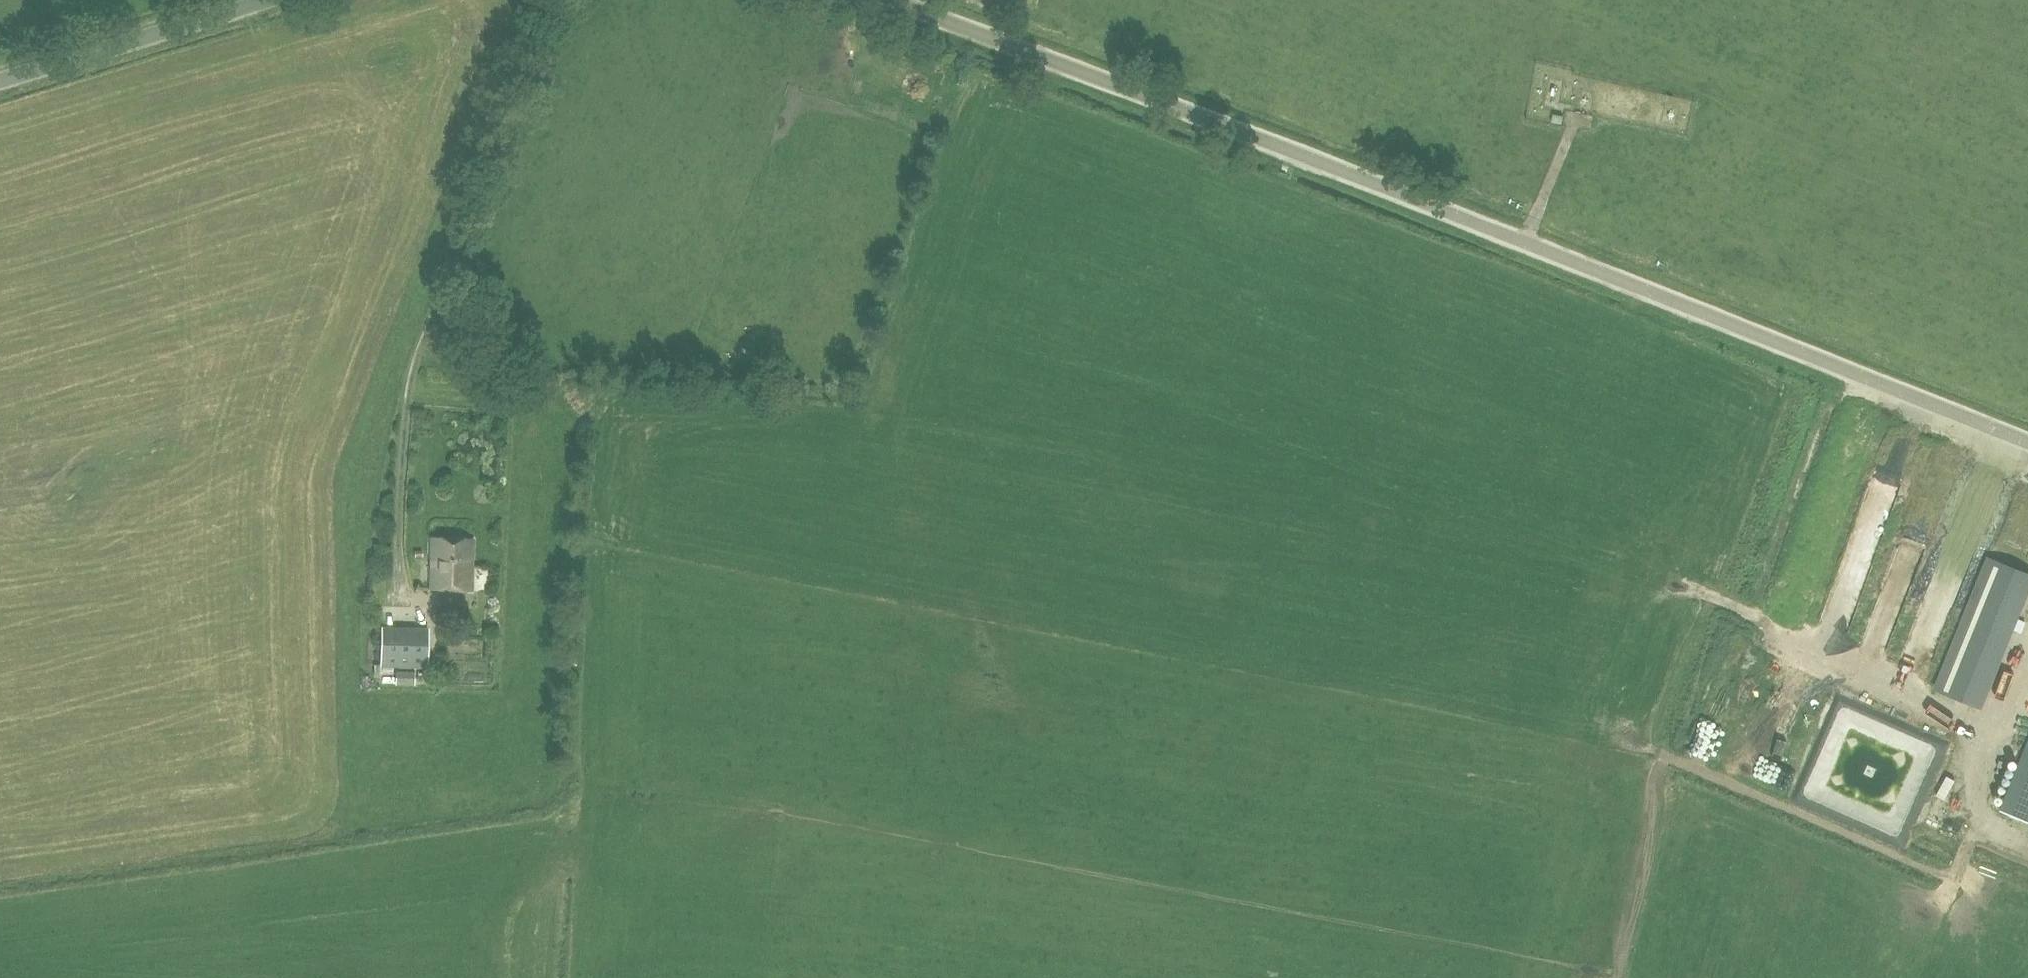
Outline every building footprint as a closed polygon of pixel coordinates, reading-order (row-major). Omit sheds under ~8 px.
[(473,592),(474,539),(433,539),(432,591),(473,592)] [(1935,692),(1980,709),(2027,589),(2027,577),(1988,561),(1935,692)] [(1933,596),(1958,607),(1966,589),(1940,578),(1933,596)] [(382,627),(381,667),(429,668),(430,628),(382,627)] [(1882,719),(1858,783),(1923,807),(1947,743),(1882,719)] [(2001,812),(2027,823),(2027,746),(2001,812)]
